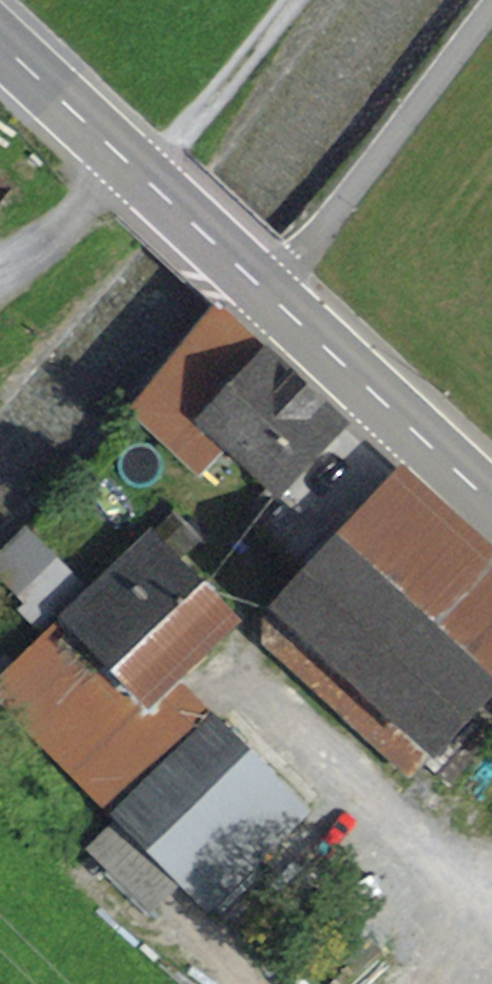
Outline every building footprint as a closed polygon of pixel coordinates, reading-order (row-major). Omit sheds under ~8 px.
[(20,202),(0,184),(0,224),(20,202)] [(206,325),(255,370),(262,362),(335,429),(343,420),(221,309),(206,325)] [(262,362),(255,370),(206,325),(131,408),(218,487),(244,458),(279,490),(335,429),(262,362)] [(394,483),(335,429),(279,490),(245,528),(304,581),(394,483)] [(410,779),(423,765),(484,699),(491,690),(491,565),(398,479),(394,483),(304,581),(278,610),(275,607),(264,618),(264,644),(410,779)] [(168,681),(232,618),(175,560),(197,538),(176,516),(0,688),(0,721),(15,707),(123,816),(214,727),(168,681)] [(80,586),(33,538),(0,570),(0,588),(38,626),(80,586)] [(447,786),(491,737),(491,707),(484,699),(423,765),(447,786)] [(185,878),(209,902),(299,814),(214,727),(123,816),(90,848),(152,911),(185,878)]
